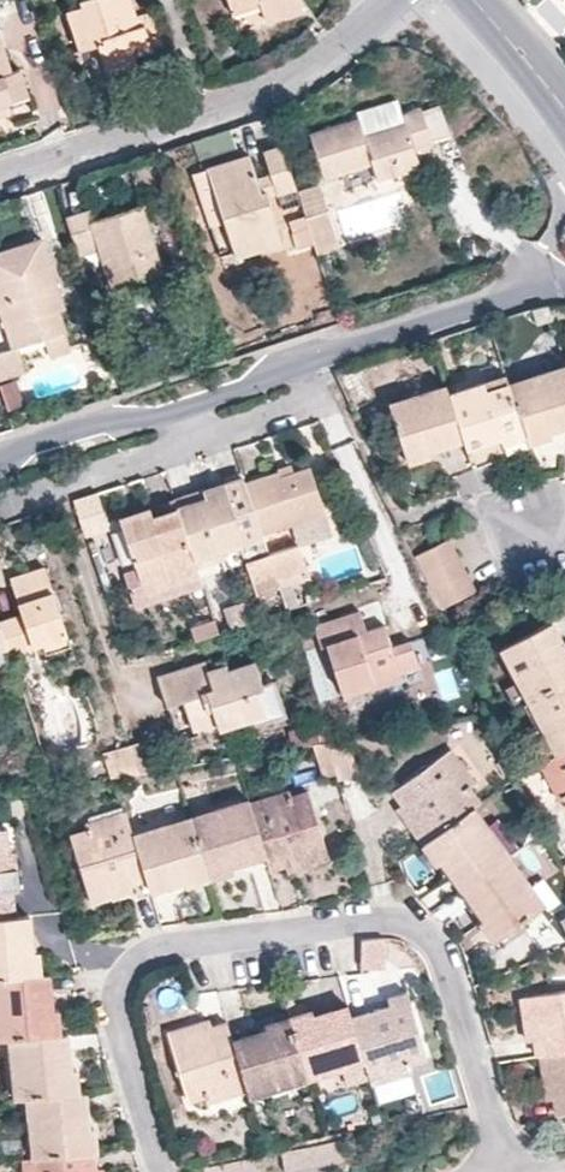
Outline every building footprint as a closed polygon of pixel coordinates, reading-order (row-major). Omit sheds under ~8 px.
[(109,76),(139,67),(135,54),(162,45),(151,11),(137,16),(132,0),(80,0),(81,6),(66,10),(79,51),(99,45),(109,76)] [(231,10),(259,1),(263,12),(267,21),(302,9),(299,0),(228,0),(231,10)] [(259,1),(231,10),(234,20),(263,12),(259,1)] [(30,96),(22,70),(12,73),(0,36),(0,105),(30,96)] [(139,67),(109,76),(112,85),(141,75),(139,67)] [(358,118),(310,134),(324,178),(370,164),(377,181),(421,167),(416,151),(433,145),(420,108),(401,113),(404,121),(364,135),(358,118)] [(295,188),(281,145),(263,150),(271,173),(257,178),(248,155),(190,175),(208,227),(219,223),(218,220),(223,219),(236,256),(282,242),(267,197),(295,188)] [(66,218),(78,255),(99,249),(113,287),(159,272),(138,206),(93,220),(89,211),(66,218)] [(310,233),(332,225),(327,211),(305,219),(310,233)] [(310,233),(317,255),(340,248),(332,225),(310,233)] [(11,348),(16,347),(44,338),(64,332),(67,330),(60,310),(53,288),(60,287),(43,237),(0,250),(0,315),(11,348)] [(67,307),(60,287),(53,288),(60,310),(67,307)] [(64,332),(44,338),(51,358),(70,352),(64,332)] [(25,372),(16,347),(11,348),(0,352),(0,381),(25,372)] [(507,383),(524,437),(527,445),(551,437),(550,434),(548,426),(564,420),(564,424),(564,364),(507,383)] [(507,383),(505,374),(485,380),(488,389),(507,383)] [(485,380),(447,392),(463,442),(465,450),(501,438),(502,444),(524,437),(507,383),(488,389),(485,380)] [(22,405),(15,381),(0,385),(0,387),(7,410),(22,405)] [(447,392),(445,385),(411,395),(414,404),(389,411),(407,465),(431,458),(430,452),(428,444),(443,440),(446,447),(463,442),(447,392)] [(414,404),(411,395),(387,403),(389,411),(414,404)] [(550,434),(564,429),(564,424),(564,420),(548,426),(550,434)] [(430,452),(446,447),(443,440),(428,444),(430,452)] [(276,467),(277,471),(279,475),(294,469),(291,462),(276,467)] [(277,471),(244,482),(262,536),(326,514),(311,465),(294,469),(279,475),(277,471)] [(244,482),(242,476),(204,487),(207,497),(177,508),(200,579),(223,571),(220,561),(217,551),(232,547),(262,537),(262,536),(244,482)] [(204,487),(173,497),(177,508),(207,497),(204,487)] [(119,517),(122,527),(154,516),(151,506),(119,517)] [(146,598),(200,579),(177,508),(154,516),(122,527),(146,598)] [(460,556),(451,540),(418,557),(426,573),(460,556)] [(276,580),(306,569),(298,545),(268,555),(276,580)] [(217,551),(220,561),(235,556),(232,547),(217,551)] [(256,593),(279,587),(276,580),(268,555),(246,562),(256,593)] [(460,556),(426,573),(436,592),(469,575),(460,556)] [(0,619),(0,621),(11,654),(43,643),(46,652),(71,644),(57,604),(52,589),(44,565),(10,577),(18,601),(22,601),(25,611),(22,613),(0,619)] [(286,610),(298,605),(292,586),(310,580),(306,569),(276,580),(279,587),(286,610)] [(443,607),(477,590),(469,575),(436,592),(443,607)] [(52,589),(57,604),(63,602),(59,588),(52,589)] [(224,604),(224,625),(246,626),(246,604),(224,604)] [(360,611),(352,614),(358,633),(367,630),(360,611)] [(358,633),(352,614),(315,627),(321,647),(327,646),(342,691),(399,672),(419,665),(410,640),(393,646),(385,625),(367,630),(358,633)] [(528,701),(564,680),(564,652),(561,654),(553,640),(561,636),(553,620),(500,648),(528,701)] [(13,660),(11,654),(0,621),(0,664),(13,660)] [(561,636),(553,640),(561,654),(564,652),(564,642),(561,636)] [(167,704),(183,699),(191,697),(195,706),(186,709),(193,729),(214,722),(216,728),(245,719),(247,726),(287,714),(277,683),(264,687),(254,661),(229,669),(227,663),(207,669),(204,660),(157,676),(167,704)] [(399,672),(342,691),(344,698),(402,679),(399,672)] [(528,701),(538,719),(556,754),(564,749),(564,680),(528,701)] [(191,697),(183,699),(186,709),(195,706),(191,697)] [(556,754),(538,719),(526,725),(545,760),(556,754)] [(336,771),(339,779),(359,772),(348,736),(326,741),(336,771)] [(138,773),(158,770),(146,738),(129,743),(138,773)] [(318,742),(310,744),(321,776),(336,771),(326,741),(318,742)] [(444,753),(469,786),(477,781),(451,747),(444,753)] [(545,760),(564,796),(564,799),(564,749),(556,754),(545,760)] [(409,827),(421,845),(470,809),(476,805),(482,801),(469,786),(444,753),(392,790),(401,802),(416,822),(409,827)] [(545,760),(538,764),(557,800),(564,796),(545,760)] [(36,778),(39,790),(55,787),(51,774),(36,778)] [(286,788),(248,800),(250,807),(288,795),(286,788)] [(265,857),(269,869),(286,863),(307,856),(310,865),(328,860),(306,790),(288,795),(250,807),(265,857)] [(194,822),(211,878),(232,871),(231,867),(228,858),(243,854),(247,862),(265,857),(250,807),(248,800),(247,796),(212,807),(214,816),(194,822)] [(393,807),(409,827),(416,822),(401,802),(393,807)] [(476,805),(470,809),(484,830),(491,825),(476,805)] [(191,813),(194,822),(214,816),(212,807),(191,813)] [(83,830),(126,816),(124,809),(81,822),(83,830)] [(470,809),(421,845),(435,864),(440,861),(446,856),(456,870),(449,874),(461,891),(512,854),(491,825),(484,830),(470,809)] [(171,829),(194,822),(191,813),(169,820),(171,829)] [(131,884),(145,879),(131,832),(126,816),(83,830),(70,834),(92,904),(109,899),(106,891),(131,884)] [(145,879),(149,891),(170,885),(167,877),(181,872),(184,881),(185,886),(211,878),(194,822),(171,829),(169,820),(131,832),(145,879)] [(34,865),(28,866),(27,849),(25,825),(0,827),(0,917),(32,914),(30,888),(36,887),(34,865)] [(228,858),(231,867),(247,862),(243,854),(228,858)] [(512,854),(461,891),(481,918),(477,921),(492,940),(545,902),(548,906),(558,898),(543,878),(533,884),(512,854)] [(307,856),(286,863),(289,872),(310,865),(307,856)] [(446,856),(440,861),(449,874),(456,870),(446,856)] [(167,877),(170,885),(184,881),(181,872),(167,877)] [(134,891),(131,884),(106,891),(109,899),(134,891)] [(42,934),(49,933),(48,912),(32,914),(0,917),(0,978),(43,974),(51,973),(58,972),(56,950),(51,950),(43,951),(42,934)] [(51,950),(49,933),(42,934),(43,951),(51,950)] [(387,939),(359,939),(359,969),(387,969),(387,939)] [(51,973),(43,974),(0,978),(0,1015),(2,1014),(5,1037),(7,1037),(63,1033),(60,1009),(56,1009),(47,1010),(45,993),(53,993),(51,973)] [(365,1008),(350,1013),(363,1060),(368,1077),(408,1064),(427,1058),(405,989),(387,995),(389,1002),(365,1008)] [(534,1056),(536,1055),(564,1050),(564,989),(517,997),(520,1017),(528,1017),(532,1039),(534,1056)] [(56,1009),(53,993),(45,993),(47,1010),(56,1009)] [(363,1002),(365,1008),(389,1002),(387,995),(363,1002)] [(309,1007),(289,1014),(305,1070),(327,1063),(330,1071),(363,1060),(350,1013),(347,1002),(327,1008),(330,1015),(313,1020),(311,1012),(309,1007)] [(327,1008),(311,1012),(313,1020),(330,1015),(327,1008)] [(523,1040),(532,1039),(528,1017),(520,1017),(523,1040)] [(186,1032),(209,1025),(207,1018),(184,1025),(186,1032)] [(184,1025),(166,1031),(187,1099),(204,1094),(243,1082),(244,1081),(231,1037),(226,1020),(209,1025),(186,1032),(184,1025)] [(265,1026),(250,1031),(252,1038),(268,1034),(265,1026)] [(73,1051),(71,1032),(63,1033),(7,1037),(12,1076),(19,1076),(22,1097),(26,1097),(83,1092),(80,1067),(75,1067),(66,1069),(65,1052),(73,1051)] [(536,1055),(539,1075),(549,1073),(552,1097),(555,1113),(564,1111),(564,1050),(536,1055)] [(75,1067),(73,1051),(65,1052),(66,1069),(75,1067)] [(305,1070),(308,1078),(330,1071),(327,1063),(305,1070)] [(368,1077),(370,1083),(410,1071),(408,1064),(368,1077)] [(286,1085),(308,1078),(305,1070),(283,1076),(286,1085)] [(549,1073),(539,1075),(543,1099),(552,1097),(549,1073)] [(12,1076),(15,1098),(22,1097),(19,1076),(12,1076)] [(243,1082),(204,1094),(206,1101),(245,1089),(243,1082)] [(96,1150),(99,1150),(96,1127),(92,1126),(83,1127),(82,1111),(90,1110),(88,1092),(83,1092),(26,1097),(30,1136),(37,1135),(39,1156),(96,1150)] [(83,1127),(92,1126),(90,1110),(82,1111),(83,1127)] [(32,1157),(39,1156),(37,1135),(30,1136),(32,1157)] [(338,1137),(302,1144),(308,1166),(343,1158),(338,1137)] [(302,1144),(280,1149),(284,1171),(308,1166),(302,1144)] [(96,1150),(39,1156),(32,1157),(30,1158),(32,1171),(98,1171),(97,1167),(96,1150)] [(232,1160),(234,1171),(255,1171),(252,1156),(232,1160)] [(21,1159),(22,1171),(32,1171),(30,1158),(21,1159)] [(203,1166),(204,1171),(234,1171),(232,1160),(203,1166)]
